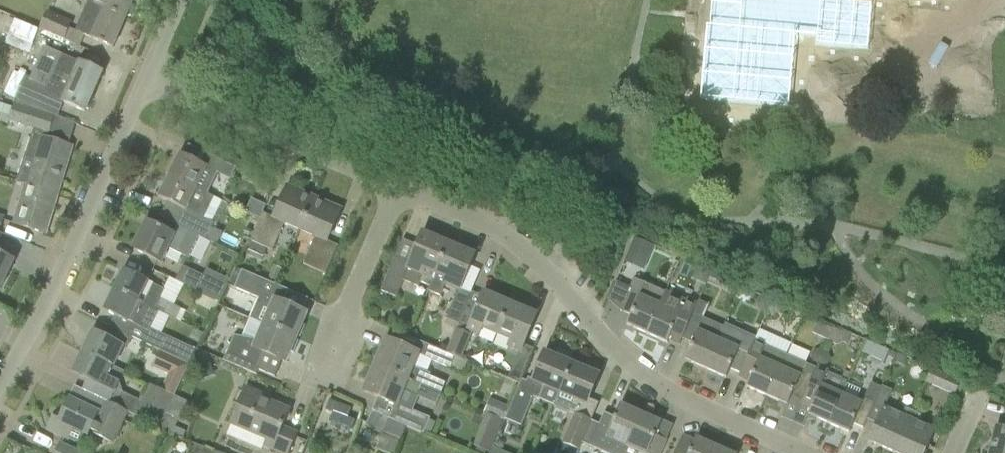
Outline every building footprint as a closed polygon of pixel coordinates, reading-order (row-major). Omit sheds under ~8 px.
[(125,21),(126,18),(128,19),(131,18),(133,13),(132,10),(130,9),(134,0),(92,0),(90,5),(96,8),(101,10),(103,11),(125,21)] [(699,100),(789,107),(795,35),(815,37),(814,45),(868,50),(872,3),(850,1),(850,0),(710,0),(708,25),(705,25),(699,100)] [(96,8),(90,5),(77,35),(112,51),(125,21),(103,11),(101,10),(96,8)] [(64,41),(71,23),(46,12),(38,30),(64,41)] [(3,45),(27,55),(37,32),(12,22),(3,45)] [(52,76),(93,94),(101,74),(46,51),(32,83),(46,89),(52,76)] [(91,98),(93,94),(52,76),(46,89),(32,83),(23,79),(14,99),(15,100),(16,100),(53,116),(56,117),(62,104),(85,114),(85,112),(87,113),(93,99),(91,98)] [(12,108),(12,109),(8,121),(48,133),(53,116),(16,100),(15,100),(12,108)] [(12,109),(0,105),(0,123),(6,125),(8,121),(12,109)] [(16,183),(23,185),(57,196),(72,148),(32,135),(23,160),(16,183)] [(179,155),(169,177),(206,195),(217,174),(211,171),(216,161),(186,147),(181,156),(179,155)] [(206,195),(169,177),(158,199),(166,203),(159,217),(177,226),(200,237),(206,240),(211,229),(213,224),(204,219),(213,199),(206,196),(206,195)] [(23,185),(12,224),(45,234),(57,196),(23,185)] [(246,243),(242,253),(245,254),(246,254),(245,256),(261,262),(266,250),(272,253),(284,226),(299,232),(314,200),(287,188),(279,206),(273,219),(262,214),(259,220),(250,241),(247,240),(246,243)] [(259,220),(262,214),(265,206),(252,200),(245,214),(259,220)] [(314,200),(299,232),(314,239),(302,266),(325,276),(338,247),(326,242),(340,212),(314,200)] [(146,224),(133,251),(159,264),(166,249),(188,260),(200,237),(177,226),(172,236),(146,224)] [(221,234),(211,229),(206,240),(216,245),(221,234)] [(420,283),(429,287),(431,283),(446,246),(421,236),(406,270),(392,264),(380,293),(381,293),(395,299),(403,281),(418,288),(420,283)] [(628,252),(646,260),(652,246),(634,238),(628,252)] [(456,325),(458,319),(468,296),(457,291),(459,286),(472,257),(446,246),(431,283),(429,287),(427,292),(439,297),(441,293),(440,293),(442,288),(456,293),(444,320),(456,325)] [(1,290),(14,261),(0,254),(0,289),(1,290)] [(696,267),(694,272),(697,280),(704,284),(706,280),(708,275),(709,272),(696,267)] [(267,283),(274,287),(281,271),(274,268),(267,283)] [(228,286),(234,289),(241,272),(235,270),(228,286)] [(124,271),(114,291),(142,305),(156,312),(175,322),(181,310),(160,299),(164,290),(124,271)] [(195,292),(217,302),(227,281),(205,271),(195,292)] [(264,326),(295,339),(305,316),(287,308),(282,306),(287,292),(274,287),(267,283),(241,272),(234,289),(251,296),(258,299),(249,320),(264,326)] [(708,275),(706,280),(715,285),(718,279),(708,275)] [(664,292),(633,279),(618,313),(629,317),(625,326),(646,335),(664,292)] [(147,331),(156,312),(142,305),(114,291),(104,312),(127,323),(122,334),(130,339),(145,345),(151,333),(147,331)] [(681,340),(692,314),(697,303),(687,299),(686,301),(664,291),(664,292),(646,335),(666,344),(670,335),(681,340)] [(393,304),(395,299),(381,293),(379,298),(393,304)] [(454,329),(443,354),(454,358),(456,359),(467,332),(477,337),(481,329),(496,335),(509,306),(483,295),(471,324),(458,319),(456,325),(454,329)] [(766,309),(770,302),(758,297),(756,301),(758,306),(766,309)] [(777,305),(770,302),(766,309),(770,311),(775,309),(777,305)] [(517,354),(518,354),(534,317),(509,306),(496,335),(509,341),(506,349),(517,354)] [(692,314),(681,340),(691,344),(684,360),(705,369),(717,341),(723,328),(701,318),(692,314)] [(295,339),(264,326),(249,320),(241,338),(233,337),(223,360),(251,373),(260,353),(284,363),(289,353),(292,354),(297,342),(294,341),(295,339)] [(827,342),(836,346),(842,343),(845,335),(833,330),(827,342)] [(93,333),(83,353),(111,366),(121,347),(93,333)] [(162,353),(188,365),(193,354),(195,350),(166,337),(159,351),(162,353)] [(755,339),(750,349),(740,374),(749,378),(745,387),(766,396),(784,354),(765,346),(765,344),(755,339)] [(717,341),(705,369),(725,378),(729,369),(740,374),(750,349),(739,344),(737,350),(717,341)] [(374,368),(440,395),(441,394),(444,384),(429,378),(430,375),(410,367),(415,355),(403,350),(385,342),(375,367),(374,368)] [(454,358),(443,354),(424,346),(419,358),(449,370),(454,358)] [(812,362),(817,365),(823,352),(818,350),(813,352),(810,357),(812,362)] [(173,397),(188,365),(162,353),(159,351),(152,368),(167,376),(161,390),(173,397)] [(817,365),(823,367),(828,364),(830,359),(828,354),(823,352),(817,365)] [(97,397),(96,398),(109,404),(116,390),(124,372),(111,366),(83,353),(73,373),(94,384),(90,393),(82,389),(82,390),(97,397)] [(528,359),(518,354),(517,354),(505,381),(517,386),(528,359)] [(791,396),(801,401),(816,368),(815,368),(784,354),(766,396),(787,405),(791,396)] [(527,396),(531,397),(538,400),(543,387),(559,394),(570,366),(569,365),(570,362),(558,357),(557,360),(544,355),(532,383),(527,396)] [(906,360),(896,355),(893,362),(903,366),(906,360)] [(572,367),(570,366),(559,394),(554,407),(573,415),(580,418),(597,377),(584,371),(585,368),(574,363),(572,367)] [(807,414),(828,424),(840,396),(846,382),(827,373),(828,371),(816,365),(815,368),(816,368),(801,401),(811,405),(807,414)] [(436,406),(440,395),(374,368),(364,394),(376,399),(398,408),(392,423),(405,428),(421,435),(423,432),(427,420),(428,419),(411,413),(417,398),(436,406)] [(953,396),(959,383),(941,375),(929,371),(924,383),(935,388),(953,396)] [(861,388),(846,382),(840,396),(828,424),(848,432),(852,423),(862,428),(876,399),(880,388),(870,383),(866,391),(862,399),(860,404),(855,402),(861,388)] [(174,398),(173,397),(161,390),(148,385),(133,416),(159,429),(161,425),(165,416),(173,401),(173,399),(174,398)] [(881,387),(880,388),(876,399),(884,403),(890,391),(881,387)] [(230,423),(266,439),(263,448),(275,452),(288,452),(296,435),(281,429),(288,412),(259,399),(261,396),(245,389),(230,423)] [(518,427),(531,397),(527,396),(515,391),(508,408),(507,408),(502,421),(518,427)] [(109,404),(96,398),(91,408),(87,406),(86,408),(69,399),(61,415),(54,412),(45,430),(70,442),(76,430),(86,435),(88,431),(93,433),(92,435),(113,445),(128,414),(109,404)] [(188,405),(174,398),(173,399),(173,401),(165,416),(179,423),(188,405)] [(507,408),(508,408),(488,400),(482,412),(485,414),(502,421),(507,408)] [(603,414),(595,432),(594,432),(591,438),(603,443),(605,439),(625,447),(639,415),(620,406),(614,419),(603,414)] [(897,415),(882,408),(867,441),(893,452),(911,412),(901,407),(897,415)] [(893,452),(895,452),(923,452),(933,431),(917,424),(921,416),(911,412),(893,452)] [(496,436),(502,421),(485,414),(479,428),(496,436)] [(580,418),(573,415),(561,444),(578,451),(590,422),(580,418)] [(625,447),(623,452),(660,452),(665,441),(655,436),(660,424),(639,415),(625,447)] [(427,420),(423,432),(429,434),(434,422),(427,420)] [(395,452),(405,428),(392,423),(388,422),(378,446),(395,452)] [(185,432),(175,428),(172,435),(181,440),(185,432)] [(989,452),(1004,452),(1004,430),(995,428),(989,452)] [(716,448),(695,439),(689,452),(679,447),(676,452),(713,452),(716,448)] [(194,445),(189,452),(217,452),(194,445)]
